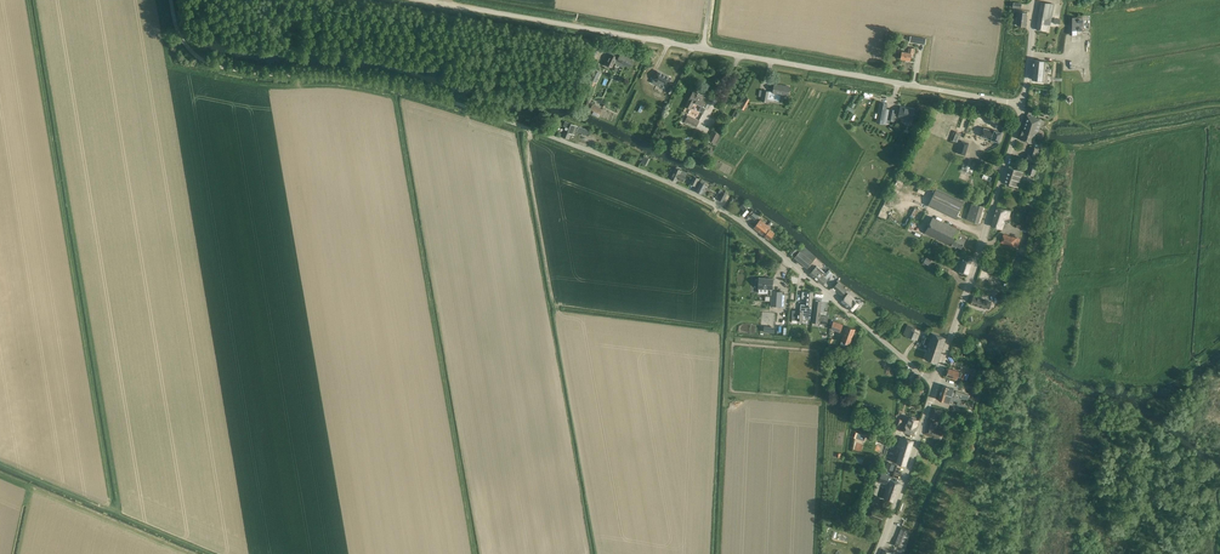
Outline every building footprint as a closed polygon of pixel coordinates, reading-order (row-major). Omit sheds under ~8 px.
[(1055,4),(1047,3),(1041,2),(1036,29),(1046,31),(1047,25),(1050,25),(1055,4)] [(1018,25),(1019,25),(1025,26),(1027,12),(1019,12),(1018,25)] [(926,39),(911,36),(910,42),(925,44),(926,39)] [(902,51),(902,53),(901,59),(910,60),(911,54),(913,54),(914,48),(909,48),(908,53),(902,51)] [(612,54),(609,59),(606,64),(612,67),(615,61),(617,62),(618,61),(621,62),(619,65),(623,67),(625,64),(631,67),(634,60),(623,55),(621,60),(616,58),(617,56),(612,54)] [(1034,60),(1032,79),(1042,80),(1044,61),(1034,60)] [(591,83),(594,86),(600,72),(596,70),(591,83)] [(654,80),(652,82),(666,89),(667,86),(668,87),(672,78),(658,70),(655,76),(653,79),(654,80)] [(763,91),(761,101),(768,102),(768,99),(780,101),(781,95),(788,96),(789,92),(790,86),(789,86),(789,87),(783,86),(783,85),(775,84),(773,90),(773,92),(763,91)] [(694,91),(691,97),(686,106),(691,109),(695,103),(702,106),(699,110),(704,113),(706,108),(703,106),(707,98),(694,91)] [(744,110),(750,99),(746,96),(743,102),(744,102),(740,108),(744,110)] [(591,109),(598,112),(599,113),(601,108),(593,104),(591,109)] [(900,106),(898,117),(906,118),(906,120),(907,121),(910,122),(912,121),(912,117),(914,109),(900,106)] [(887,109),(884,121),(889,121),(889,120),(894,121),(896,110),(891,109),(891,110),(887,109)] [(687,122),(696,126),(697,127),(700,121),(699,121),(688,115),(684,122),(686,123),(687,122)] [(1020,139),(1029,142),(1033,143),(1036,133),(1038,134),(1042,120),(1027,115),(1023,129),(1023,128),(1020,137),(1020,139)] [(587,129),(565,121),(564,126),(566,126),(562,136),(569,139),(571,133),(575,134),(576,131),(585,134),(588,133),(587,129)] [(984,128),(982,136),(990,138),(990,139),(993,140),(999,142),(1002,133),(994,130),(994,131),(984,128)] [(722,135),(721,134),(713,131),(708,140),(716,144),(717,145),(722,135)] [(952,140),(956,142),(960,132),(955,131),(952,140)] [(969,143),(962,141),(958,153),(965,156),(969,143)] [(1027,161),(1034,163),(1036,156),(1035,155),(1037,150),(1032,148),(1030,154),(1029,154),(1027,161)] [(644,156),(641,163),(647,166),(650,159),(644,156)] [(1030,163),(1028,168),(1027,173),(1034,176),(1038,166),(1030,163)] [(962,166),(961,170),(972,173),(973,169),(970,168),(970,166),(969,166),(968,165),(967,165),(966,166),(966,167),(962,166)] [(1023,172),(1015,169),(1009,167),(1004,182),(1019,187),(1023,172)] [(673,173),(670,179),(677,182),(678,179),(683,181),(685,176),(686,173),(687,172),(682,170),(682,171),(675,168),(674,171),(673,173)] [(694,176),(690,184),(696,186),(700,179),(694,176)] [(701,181),(698,185),(696,191),(702,194),(707,184),(701,181)] [(936,188),(931,200),(928,205),(956,218),(958,213),(964,201),(936,188)] [(722,193),(719,200),(725,203),(728,196),(722,193)] [(984,206),(972,202),(967,220),(978,223),(984,206)] [(920,206),(917,210),(915,208),(912,213),(918,218),(924,208),(920,206)] [(997,207),(991,226),(1002,229),(1004,223),(1008,224),(1010,220),(1009,220),(1010,218),(1008,218),(1011,211),(997,207)] [(752,211),(753,212),(750,216),(755,220),(760,214),(755,210),(753,209),(752,211)] [(957,246),(961,248),(966,239),(963,238),(964,236),(958,233),(959,230),(944,223),(933,217),(925,232),(956,248),(957,246)] [(761,219),(754,228),(769,240),(773,235),(775,233),(767,227),(768,225),(761,219)] [(1001,242),(1013,246),(1016,237),(1003,233),(1001,242)] [(793,256),(800,247),(801,247),(796,242),(792,247),(794,248),(790,253),(793,256)] [(800,251),(798,253),(794,257),(807,268),(813,261),(800,251)] [(928,254),(923,264),(926,266),(927,264),(929,265),(932,260),(931,259),(932,256),(928,254)] [(955,270),(968,274),(972,263),(971,263),(973,259),(969,258),(968,262),(963,260),(962,261),(958,260),(955,270)] [(814,269),(810,274),(823,284),(827,280),(823,277),(826,274),(817,265),(814,269)] [(756,280),(755,287),(759,287),(759,288),(768,289),(767,296),(772,296),(772,306),(781,307),(782,298),(782,292),(772,291),(773,279),(759,278),(759,280),(756,280)] [(833,287),(839,292),(842,295),(846,290),(837,283),(833,287)] [(801,305),(801,310),(804,310),(804,318),(811,318),(812,305),(812,298),(813,292),(807,292),(804,292),(803,298),(806,298),(806,304),(804,304),(804,305),(801,305)] [(845,296),(842,300),(841,301),(853,311),(859,304),(854,299),(853,300),(847,295),(845,296)] [(987,300),(979,298),(974,296),(971,304),(985,308),(985,307),(990,309),(992,302),(987,301),(987,300)] [(815,300),(815,306),(814,315),(813,315),(812,322),(819,323),(823,324),(824,322),(824,316),(820,316),(822,301),(815,300)] [(792,320),(797,321),(804,321),(804,310),(798,310),(798,311),(792,311),(792,320)] [(833,321),(831,327),(831,328),(840,332),(843,325),(833,321)] [(906,328),(905,329),(903,334),(906,335),(905,336),(914,340),(917,333),(914,331),(915,328),(908,324),(906,328)] [(847,326),(843,337),(841,341),(849,344),(855,329),(847,326)] [(926,359),(937,363),(946,338),(932,333),(930,339),(926,338),(924,344),(930,346),(926,359)] [(962,372),(959,371),(949,368),(947,376),(955,379),(956,375),(961,377),(962,372)] [(977,382),(980,370),(973,369),(970,380),(977,382)] [(943,385),(941,392),(962,399),(968,400),(968,398),(969,395),(964,393),(957,391),(956,392),(954,392),(955,389),(952,388),(948,387),(943,385)] [(962,399),(940,392),(938,399),(949,403),(950,400),(954,401),(958,402),(957,405),(960,406),(962,399)] [(933,407),(930,416),(942,420),(944,411),(933,407)] [(906,424),(903,431),(904,432),(909,433),(915,435),(917,427),(919,420),(909,417),(907,424),(906,424)] [(896,418),(894,424),(901,426),(903,420),(896,418)] [(924,434),(939,438),(941,439),(943,431),(936,429),(938,422),(929,420),(924,434)] [(897,463),(900,464),(906,466),(913,441),(901,437),(898,447),(902,448),(897,463)] [(888,462),(885,468),(893,471),(895,465),(888,462)] [(882,472),(879,481),(889,485),(884,498),(887,499),(893,501),(898,488),(899,483),(894,481),(891,481),(893,477),(890,476),(890,475),(882,472)] [(885,515),(879,513),(876,512),(877,510),(873,508),(870,516),(882,521),(885,515)] [(895,544),(900,546),(904,547),(910,531),(907,530),(901,528),(895,544)]
